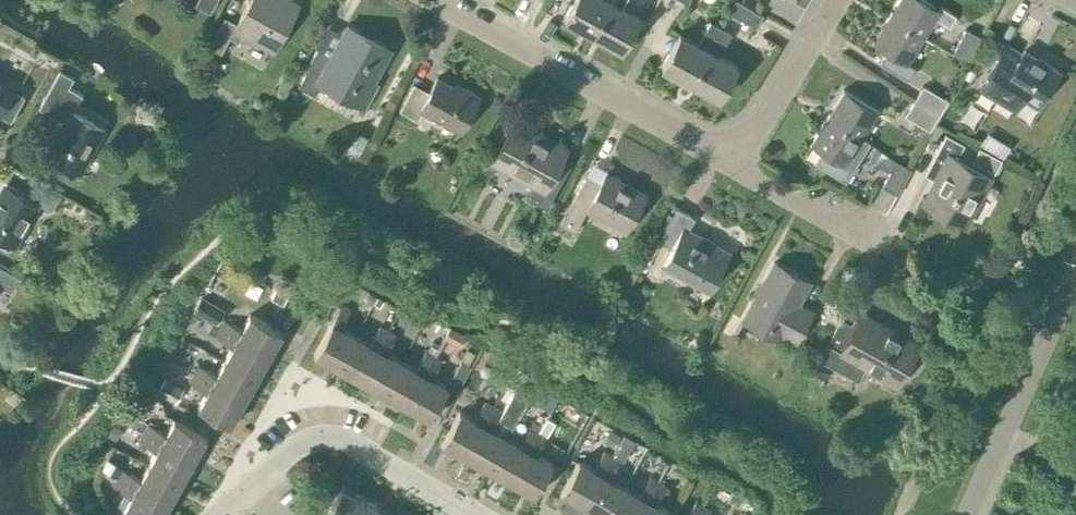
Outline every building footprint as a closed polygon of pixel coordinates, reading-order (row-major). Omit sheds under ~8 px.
[(197,2),(208,8),(207,10),(208,10),(213,0),(198,0),(197,2)] [(239,42),(243,35),(274,52),(300,4),(292,0),(249,0),(237,23),(225,16),(209,45),(221,52),(230,36),(239,42)] [(610,0),(573,0),(563,17),(592,33),(610,0)] [(592,33),(621,49),(639,15),(622,6),(625,0),(610,0),(592,33)] [(737,0),(735,0),(728,12),(755,26),(762,14),(737,0)] [(889,15),(926,37),(938,18),(950,25),(956,15),(940,5),(938,8),(926,0),(898,0),(889,15)] [(910,63),(926,37),(889,15),(872,41),(887,50),(881,61),(908,78),(915,66),(910,63)] [(690,82),(721,26),(709,20),(697,42),(679,33),(661,66),(690,82)] [(390,48),(347,24),(331,54),(317,46),(309,61),(311,61),(298,85),(315,94),(321,83),(364,106),(376,82),(373,80),(390,48)] [(721,26),(690,82),(719,98),(737,64),(719,54),(731,32),(721,26)] [(967,61),(981,36),(966,28),(952,53),(967,61)] [(1037,104),(1058,70),(1024,48),(1021,52),(1007,43),(980,87),(1014,108),(1023,95),(1037,104)] [(89,155),(105,126),(74,109),(82,93),(68,85),(73,76),(59,68),(38,107),(65,122),(48,154),(77,170),(86,154),(89,155)] [(10,121),(24,96),(13,90),(16,86),(0,77),(0,116),(10,121)] [(460,90),(437,77),(429,91),(414,82),(399,109),(417,119),(423,109),(460,129),(479,96),(462,87),(460,90)] [(923,84),(913,99),(938,115),(948,100),(923,84)] [(843,89),(826,116),(864,138),(880,112),(843,89)] [(929,130),(938,115),(913,99),(904,114),(929,130)] [(870,141),(864,138),(826,116),(810,143),(822,150),(815,161),(842,178),(849,167),(853,169),(870,141)] [(566,144),(519,119),(494,165),(531,185),(525,196),(547,208),(572,161),(560,154),(566,144)] [(946,134),(941,143),(924,174),(938,181),(927,201),(968,223),(991,179),(955,160),(964,143),(946,134)] [(895,160),(881,150),(874,163),(889,170),(882,185),(897,194),(911,168),(895,160)] [(587,174),(566,212),(560,223),(574,231),(587,207),(626,228),(647,190),(607,169),(600,181),(587,174)] [(7,183),(0,196),(0,238),(12,245),(36,201),(52,209),(60,194),(30,178),(23,192),(7,183)] [(707,291),(729,251),(687,228),(694,216),(677,207),(659,239),(671,246),(661,265),(707,291)] [(794,341),(811,310),(798,302),(810,280),(774,261),(743,317),(778,337),(781,333),(794,341)] [(11,290),(19,276),(0,265),(0,284),(11,290)] [(275,289),(271,297),(283,303),(287,295),(275,289)] [(226,309),(201,295),(192,310),(217,324),(226,309)] [(314,353),(337,366),(355,334),(341,326),(351,309),(341,304),(314,353)] [(895,380),(917,340),(865,311),(857,327),(840,318),(819,358),(858,379),(866,365),(895,380)] [(224,319),(219,327),(271,355),(284,332),(250,313),(241,329),(224,319)] [(337,366),(360,379),(388,330),(379,325),(370,342),(355,334),(337,366)] [(258,379),(271,355),(219,327),(214,336),(231,346),(224,360),(258,379)] [(360,379),(383,392),(401,360),(386,352),(396,334),(388,330),(360,379)] [(383,392),(406,405),(434,355),(425,350),(415,368),(401,360),(383,392)] [(442,360),(434,355),(406,405),(429,418),(447,386),(432,377),(442,360)] [(518,367),(502,358),(492,376),(508,385),(518,367)] [(245,402),(258,379),(224,360),(216,374),(198,364),(193,373),(245,402)] [(471,366),(460,360),(449,380),(459,386),(471,366)] [(232,425),(245,402),(193,373),(189,380),(207,390),(198,406),(232,425)] [(184,387),(163,376),(155,391),(175,402),(184,387)] [(440,444),(463,457),(492,405),(484,401),(474,418),(459,410),(440,444)] [(463,457),(486,470),(505,436),(491,428),(501,410),(492,405),(463,457)] [(148,423),(143,431),(195,460),(208,437),(174,418),(165,433),(148,423)] [(546,418),(538,431),(547,436),(554,423),(546,418)] [(486,470),(510,483),(538,431),(530,426),(520,444),(505,436),(486,470)] [(182,483),(195,460),(143,431),(138,441),(155,450),(148,464),(182,483)] [(537,453),(547,436),(538,431),(510,483),(533,496),(552,462),(537,453)] [(560,492),(584,505),(611,456),(603,451),(593,469),(578,460),(560,492)] [(602,514),(608,514),(624,486),(610,478),(620,460),(611,456),(584,505),(602,514)] [(169,506),(182,483),(148,464),(140,478),(122,469),(124,467),(107,458),(102,468),(118,477),(117,477),(169,506)] [(657,481),(649,476),(639,494),(624,486),(608,514),(638,514),(657,481)] [(169,506),(117,477),(113,485),(131,495),(122,510),(130,514),(164,514),(169,506)] [(670,511),(656,503),(665,486),(657,481),(638,514),(668,514),(670,511)] [(366,498),(342,485),(325,514),(356,514),(366,498)] [(366,498),(356,514),(386,514),(389,511),(366,498)] [(703,506),(695,502),(687,514),(698,514),(703,506)] [(703,506),(698,514),(709,514),(711,511),(703,506)]
